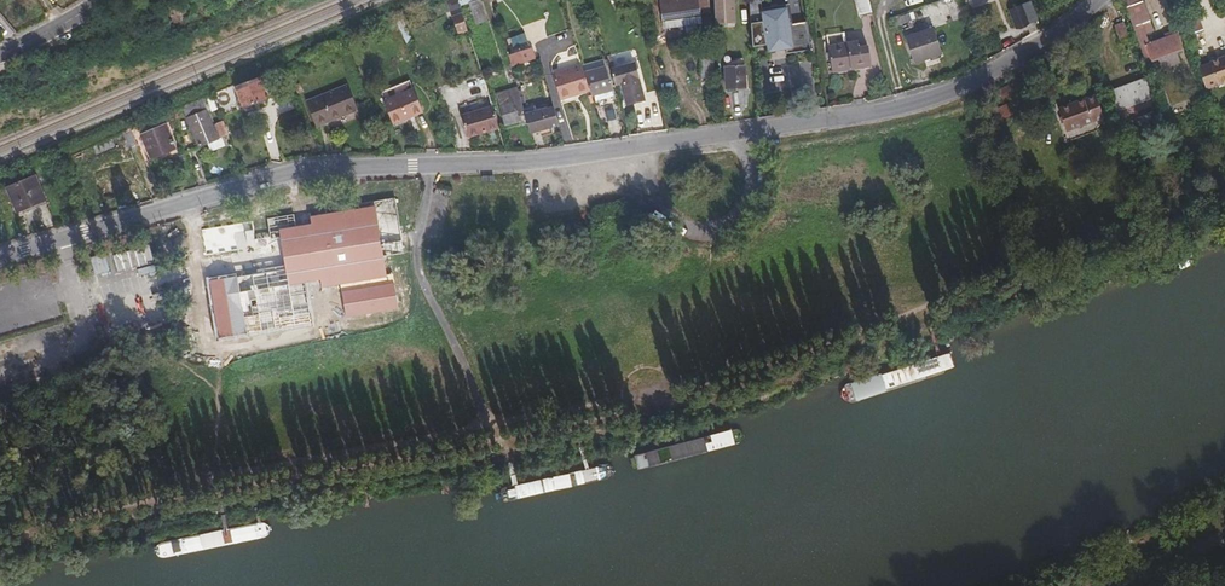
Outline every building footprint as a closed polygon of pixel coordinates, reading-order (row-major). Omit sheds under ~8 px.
[(661,21),(700,14),(698,0),(657,0),(661,21)] [(714,22),(731,21),(730,0),(713,0),(714,22)] [(858,19),(872,16),(868,0),(854,0),(858,19)] [(978,16),(993,10),(989,0),(972,0),(978,16)] [(1140,4),(1123,10),(1134,40),(1151,33),(1140,4)] [(786,26),(782,5),(756,10),(758,19),(746,21),(751,46),(763,43),(764,51),(784,47),(785,52),(807,48),(802,23),(786,26)] [(462,18),(453,20),(458,38),(468,35),(462,18)] [(1011,24),(1017,40),(1030,35),(1023,19),(1011,24)] [(1112,29),(1117,43),(1126,40),(1120,26),(1112,29)] [(902,44),(912,69),(914,68),(939,59),(929,34),(905,43),(902,44)] [(1179,51),(1173,36),(1143,47),(1149,62),(1156,60),(1159,68),(1175,63),(1172,54),(1179,51)] [(823,53),(828,77),(865,70),(861,52),(853,54),(852,47),(823,53)] [(792,58),(795,73),(809,70),(807,55),(792,58)] [(1207,63),(1216,86),(1224,82),(1224,56),(1207,63)] [(528,57),(505,65),(509,76),(532,69),(528,57)] [(692,60),(696,84),(706,83),(702,59),(692,60)] [(762,65),(764,78),(779,75),(778,63),(762,65)] [(612,89),(617,88),(622,105),(630,103),(631,109),(644,105),(633,67),(608,74),(612,89)] [(581,80),(579,72),(566,76),(566,77),(550,82),(557,105),(569,102),(569,100),(586,95),(581,80)] [(720,74),(723,95),(741,93),(738,72),(720,74)] [(601,74),(582,79),(589,101),(598,99),(608,95),(601,74)] [(260,80),(236,90),(243,110),(279,96),(272,79),(261,84),(260,80)] [(1147,99),(1141,81),(1106,94),(1113,112),(1147,99)] [(355,113),(346,89),(304,105),(313,129),(355,113)] [(382,99),(390,124),(421,114),(412,89),(382,99)] [(1056,112),(1064,134),(1101,120),(1093,99),(1056,112)] [(498,112),(502,125),(523,119),(521,114),(517,102),(509,105),(510,108),(498,112)] [(523,119),(526,130),(554,122),(549,105),(521,114),(523,119)] [(167,114),(170,122),(181,117),(179,109),(167,114)] [(475,124),(481,139),(500,133),(492,111),(480,115),(464,120),(463,120),(465,127),(475,124)] [(185,120),(197,149),(216,141),(204,112),(185,120)] [(137,127),(150,161),(174,151),(161,117),(137,127)] [(215,124),(221,140),(228,137),(222,121),(215,124)] [(475,124),(465,127),(469,143),(481,139),(475,124)] [(125,142),(129,152),(136,149),(132,139),(125,142)] [(91,149),(81,153),(83,159),(93,155),(91,149)] [(115,151),(96,159),(108,189),(128,181),(115,151)] [(8,188),(17,212),(44,202),(35,178),(8,188)] [(229,290),(212,294),(217,322),(220,322),(223,337),(235,335),(236,338),(275,331),(273,316),(277,315),(279,321),(311,314),(305,284),(320,281),(322,289),(387,277),(383,257),(401,253),(391,200),(354,207),(355,214),(340,217),(339,213),(307,220),(308,228),(293,231),(290,218),(264,224),(267,241),(252,244),(250,234),(232,237),(237,261),(240,260),(243,273),(244,279),(236,281),(238,289),(239,295),(230,297),(229,290)] [(238,289),(229,290),(230,297),(239,295),(238,289)]
